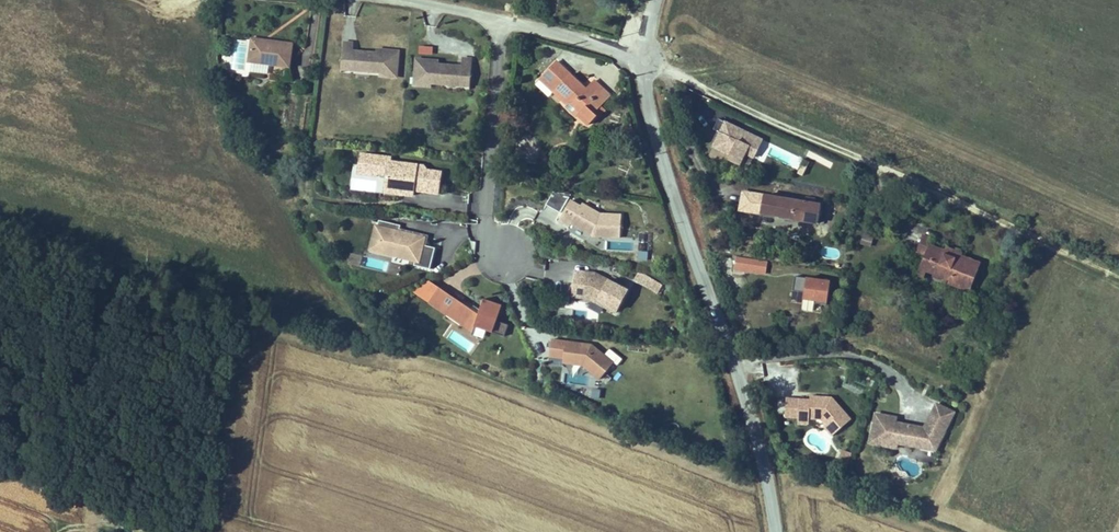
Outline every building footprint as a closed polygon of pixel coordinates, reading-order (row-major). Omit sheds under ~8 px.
[(291,31),(251,28),(250,51),(254,52),(272,53),(289,54),(291,31)] [(350,40),(341,39),(339,65),(377,68),(376,72),(391,74),(392,66),(395,66),(396,48),(374,46),(373,51),(349,49),(350,40)] [(418,55),(434,55),(434,46),(419,45),(418,55)] [(272,53),(254,52),(254,60),(272,61),(272,53)] [(436,58),(414,56),(413,73),(415,73),(414,82),(429,83),(429,77),(467,80),(470,56),(460,55),(459,65),(436,63),(436,58)] [(590,86),(560,60),(544,79),(592,120),(599,111),(598,110),(614,91),(596,78),(590,86)] [(761,139),(717,118),(713,127),(717,128),(710,143),(730,152),(729,154),(741,159),(744,153),(752,157),(761,139)] [(396,155),(367,151),(364,170),(381,173),(381,170),(393,172),(391,190),(417,194),(418,188),(443,192),(446,171),(422,168),(422,163),(395,159),(396,155)] [(825,207),(733,188),(728,208),(821,225),(825,207)] [(573,199),(560,191),(550,206),(564,214),(573,199)] [(585,208),(575,203),(564,221),(574,227),(575,225),(597,238),(624,240),(625,218),(604,216),(586,206),(585,208)] [(403,228),(382,222),(374,251),(420,263),(418,268),(431,271),(436,251),(426,249),(429,239),(402,233),(403,228)] [(928,257),(932,247),(934,242),(926,239),(919,253),(928,257)] [(949,254),(932,247),(928,257),(933,259),(927,275),(951,285),(950,288),(965,296),(964,299),(972,302),(986,269),(966,261),(949,254)] [(951,249),(949,254),(966,261),(968,256),(951,249)] [(639,260),(648,260),(649,251),(639,250),(639,260)] [(735,256),(733,271),(766,275),(768,260),(735,256)] [(933,259),(928,257),(918,279),(924,282),(927,275),(933,259)] [(598,275),(577,273),(574,298),(589,300),(617,315),(630,293),(598,275)] [(661,286),(644,277),(640,284),(658,293),(661,286)] [(830,303),(831,279),(794,277),(793,301),(830,303)] [(481,314),(442,287),(432,300),(475,331),(483,320),(487,322),(484,329),(505,337),(510,326),(497,321),(502,305),(486,299),(481,314)] [(592,347),(567,343),(564,364),(584,367),(599,382),(614,367),(592,347)] [(601,399),(601,390),(594,389),(593,399),(601,399)] [(813,413),(812,416),(824,417),(829,422),(827,424),(835,433),(855,416),(835,394),(831,394),(831,397),(825,396),(825,394),(814,393),(814,397),(790,396),(789,415),(802,416),(803,413),(813,413)] [(953,416),(957,407),(940,399),(936,408),(953,416)] [(899,423),(900,418),(901,414),(881,411),(880,420),(877,419),(875,436),(881,437),(881,440),(902,444),(902,439),(903,435),(924,438),(924,443),(939,445),(953,416),(936,408),(931,417),(939,421),(938,422),(936,421),(935,424),(905,419),(904,424),(899,423)] [(812,423),(812,416),(813,413),(803,413),(802,416),(802,422),(812,423)] [(841,450),(839,465),(850,466),(852,452),(841,450)]
